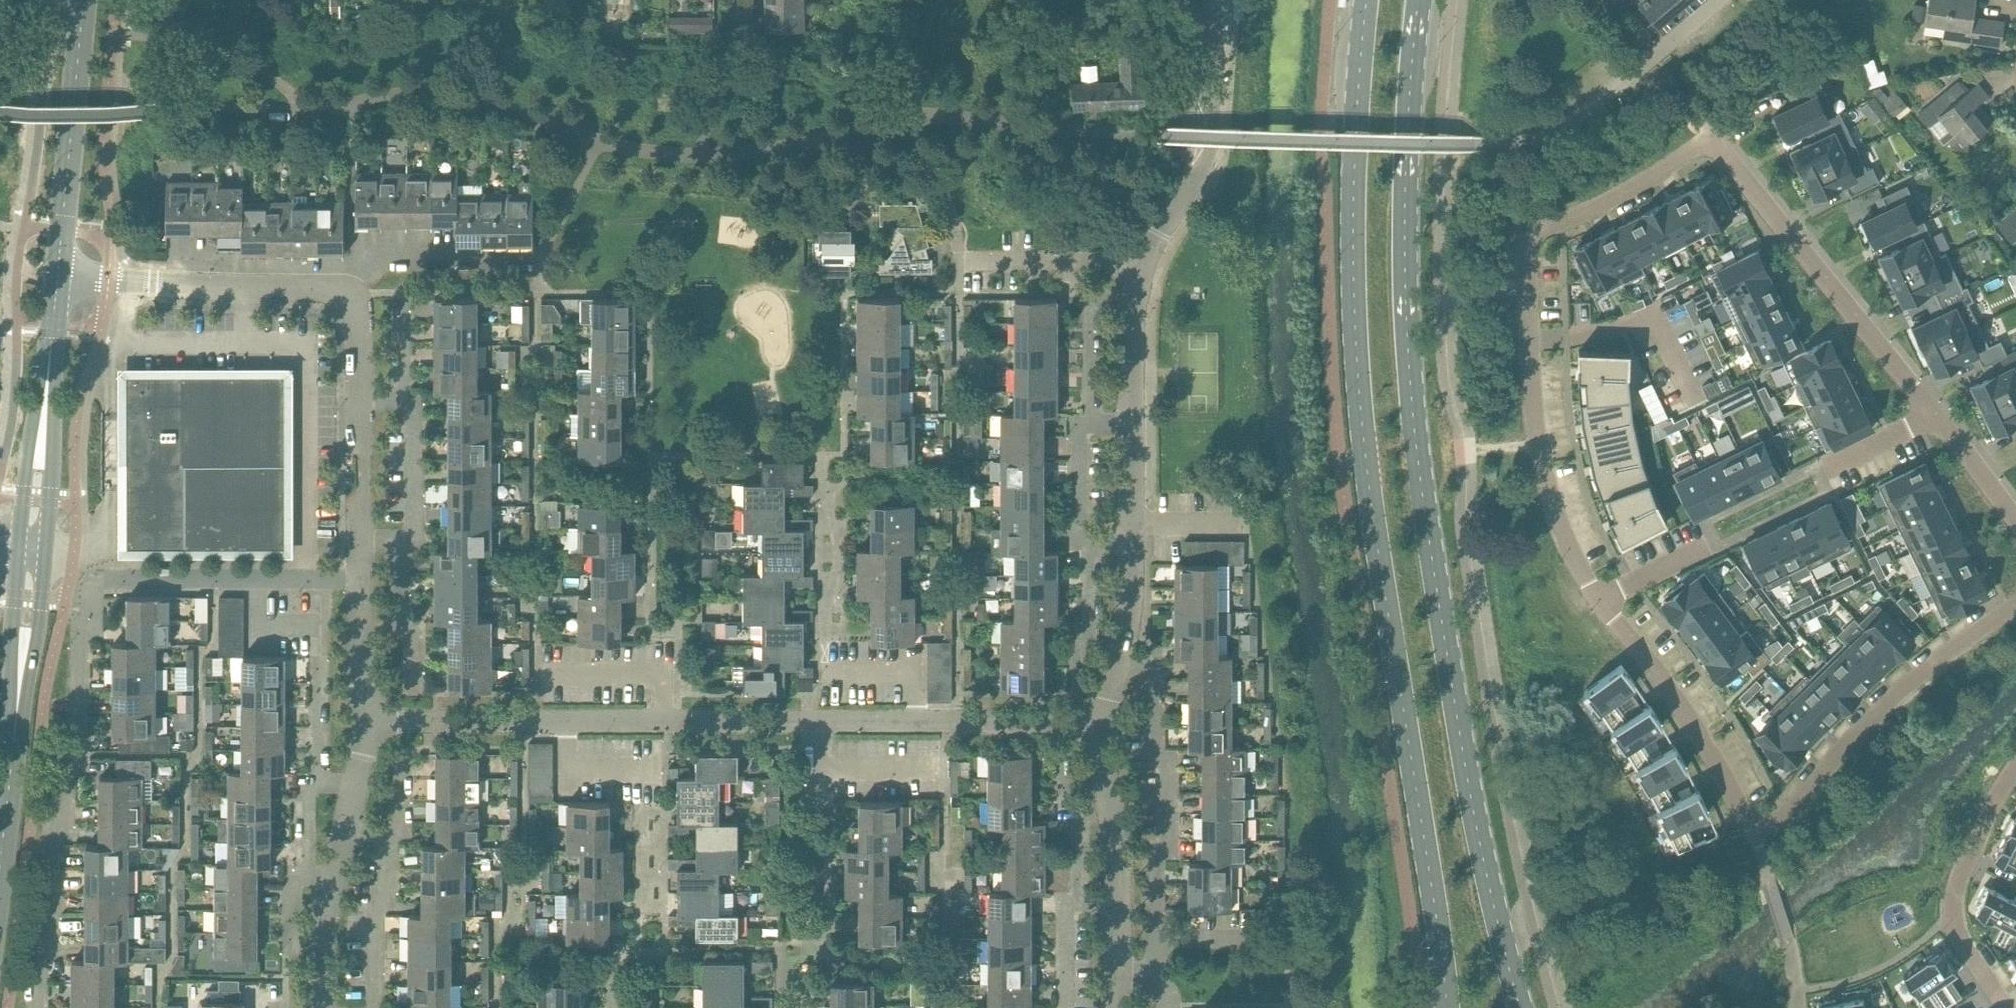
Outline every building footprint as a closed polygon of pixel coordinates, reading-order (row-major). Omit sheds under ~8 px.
[(1638,3),(1663,33),(1703,0),(1642,0),(1638,3)] [(2000,46),(2004,22),(1973,17),(1975,0),(1928,0),(1925,22),(1944,25),(1943,37),(2000,46)] [(742,18),(754,18),(754,5),(742,5),(742,18)] [(804,29),(804,6),(766,6),(766,29),(804,29)] [(1072,84),(1074,111),(1146,108),(1144,81),(1142,80),(1139,41),(1120,42),(1122,81),(1072,84)] [(1877,73),(1862,78),(1866,89),(1880,85),(1886,83),(1883,71),(1877,73)] [(1793,107),(1773,116),(1784,140),(1805,130),(1811,127),(1811,126),(1835,114),(1817,76),(1793,88),(1800,103),(1793,107)] [(1954,134),(1964,146),(1993,122),(1978,103),(1988,95),(1977,83),(1938,115),(1939,116),(1928,125),(1943,143),(1954,134)] [(1872,91),(1871,92),(1881,104),(1882,103),(1894,117),(1896,115),(1899,119),(1910,110),(1893,90),(1887,95),(1881,88),(1875,89),(1872,91)] [(1811,143),(1790,153),(1800,175),(1857,148),(1840,112),(1835,114),(1811,126),(1811,127),(1817,140),(1811,143)] [(1899,130),(1890,134),(1897,149),(1910,143),(1899,130)] [(318,146),(318,155),(332,155),(331,145),(318,146)] [(1857,148),(1800,175),(1807,189),(1811,187),(1815,197),(1837,187),(1844,183),(1851,196),(1880,182),(1873,168),(1867,170),(1857,148)] [(253,154),(243,154),(243,160),(244,168),(253,168),(253,154)] [(382,227),(382,209),(382,173),(356,173),(356,227),(382,227)] [(382,227),(407,227),(407,173),(382,173),(382,209),(382,227)] [(407,227),(433,227),(433,209),(432,173),(407,173),(407,227)] [(457,193),(457,173),(432,173),(433,209),(433,227),(457,227),(457,193)] [(1689,191),(1688,192),(1709,232),(1732,220),(1728,213),(1733,210),(1721,188),(1717,191),(1711,179),(1689,191)] [(167,235),(192,235),(193,181),(167,181),(167,235)] [(192,235),(217,235),(218,181),(193,181),(192,235)] [(242,255),(243,201),(244,201),(243,181),(218,181),(217,235),(217,241),(230,240),(230,255),(242,255)] [(457,227),(457,247),(483,247),(483,193),(483,185),(457,185),(457,193),(457,227)] [(1882,213),(1861,223),(1872,246),(1893,236),(1899,233),(1924,221),(1907,185),(1882,196),(1888,209),(1882,213)] [(1688,192),(1666,203),(1687,244),(1709,232),(1688,192)] [(483,247),(508,247),(508,193),(483,193),(483,247)] [(534,247),(534,193),(508,193),(508,247),(534,247)] [(813,194),(813,211),(825,211),(825,194),(813,194)] [(294,255),(318,255),(318,201),(307,201),(307,195),(293,195),(293,201),(294,237),(294,255)] [(268,201),(244,201),(243,201),(242,255),(268,255),(268,237),(268,201)] [(268,255),(293,255),(294,255),(294,237),(293,201),(268,201),(268,237),(268,255)] [(344,201),(318,201),(318,255),(344,255),(344,201)] [(880,259),(880,273),(933,273),(933,258),(929,258),(926,248),(929,247),(917,203),(880,203),(880,225),(892,225),(902,232),(904,237),(887,258),(880,259)] [(1665,203),(1643,215),(1662,251),(1661,252),(1663,256),(1687,244),(1666,203),(1665,203)] [(1998,223),(2012,241),(2013,240),(2009,235),(2015,229),(2015,208),(1998,223)] [(1643,214),(1621,226),(1640,263),(1661,252),(1662,251),(1643,215),(1643,214)] [(1899,249),(1878,259),(1889,281),(1941,256),(1924,221),(1899,233),(1905,246),(1899,249)] [(1621,226),(1599,238),(1617,274),(1618,274),(1640,263),(1621,226)] [(819,228),(820,241),(813,241),(813,260),(820,260),(820,273),(852,273),(852,260),(855,260),(855,240),(851,240),(851,228),(819,228)] [(1597,238),(1575,249),(1581,261),(1577,263),(1588,285),(1592,283),(1598,295),(1623,282),(1618,274),(1617,274),(1599,238),(1597,238)] [(1716,271),(1711,274),(1722,297),(1768,275),(1767,274),(1768,274),(1757,251),(1737,261),(1726,266),(1716,271)] [(1734,253),(1723,259),(1726,266),(1737,261),(1734,253)] [(1941,256),(1889,281),(1895,295),(1899,293),(1904,303),(1922,294),(1933,289),(1938,301),(1963,289),(1963,288),(1946,253),(1941,256)] [(1723,259),(1712,264),(1716,271),(1726,266),(1723,259)] [(1685,270),(1674,276),(1678,283),(1689,278),(1685,270)] [(1768,275),(1722,297),(1733,320),(1779,298),(1768,275)] [(1674,276),(1664,281),(1667,288),(1678,283),(1674,276)] [(1933,318),(1911,329),(1922,350),(1978,324),(1969,303),(1974,300),(1967,286),(1963,288),(1963,289),(1938,301),(1944,313),(1933,318)] [(1629,297),(1619,301),(1625,315),(1634,311),(1629,297)] [(477,321),(477,298),(435,298),(435,321),(477,321)] [(635,322),(635,298),(583,298),(583,322),(593,322),(635,322)] [(900,298),(858,298),(858,322),(900,322),(900,298)] [(1015,298),(1015,322),(1057,322),(1057,298),(1015,298)] [(1643,298),(1632,302),(1635,310),(1646,305),(1643,298)] [(1779,298),(1733,320),(1744,342),(1790,320),(1779,298)] [(1691,299),(1684,303),(1689,314),(1697,310),(1691,299)] [(1697,310),(1689,314),(1694,324),(1702,321),(1697,310)] [(1790,320),(1744,342),(1756,366),(1801,344),(1790,320)] [(477,344),(477,321),(435,321),(436,344),(477,344)] [(593,322),(593,345),(635,345),(635,322),(593,322)] [(900,345),(900,322),(858,322),(858,345),(900,345)] [(1057,345),(1057,322),(1015,322),(1015,345),(1057,345)] [(1978,324),(1922,350),(1929,365),(1932,363),(1937,372),(1970,356),(1976,353),(1983,367),(1992,363),(2008,355),(2007,353),(2000,340),(1989,346),(1978,324)] [(1803,353),(1783,362),(1794,385),(1840,362),(1829,340),(1825,342),(1825,341),(1803,352),(1803,353)] [(477,344),(436,344),(436,367),(477,367),(477,344)] [(1713,344),(1706,348),(1711,359),(1718,355),(1713,344)] [(593,345),(593,368),(635,368),(635,345),(593,345)] [(900,345),(858,345),(858,368),(900,368),(900,345)] [(1015,345),(1015,368),(1057,368),(1057,345),(1015,345)] [(1970,388),(1981,410),(2015,394),(2015,351),(2015,349),(2007,353),(2008,355),(1992,363),(1997,375),(1988,379),(1970,388)] [(1578,378),(1578,379),(1578,380),(1580,401),(1587,400),(1631,397),(1629,376),(1630,352),(1579,350),(1579,352),(1579,366),(1578,366),(1578,368),(1578,378)] [(1718,355),(1711,359),(1716,370),(1724,366),(1718,355)] [(1840,362),(1794,385),(1805,406),(1850,384),(1840,362)] [(477,390),(477,389),(477,367),(436,367),(436,391),(449,391),(449,390),(477,390)] [(621,392),(635,392),(635,368),(593,368),(578,368),(578,389),(579,389),(593,389),(593,390),(621,390),(621,392)] [(900,368),(858,368),(858,391),(900,391),(900,368)] [(1015,368),(1015,391),(1057,391),(1057,368),(1015,368)] [(268,374),(134,374),(128,374),(128,371),(126,371),(126,374),(123,374),(123,376),(126,376),(126,547),(123,547),(123,549),(126,549),(126,552),(128,552),(128,549),(284,549),(284,552),(286,552),(286,549),(289,549),(289,547),(286,547),(286,393),(284,393),(281,390),(285,386),(275,375),(271,379),(267,376),(268,374)] [(1717,380),(1702,387),(1708,398),(1722,391),(1717,380)] [(1652,383),(1639,389),(1642,397),(1655,391),(1652,383)] [(1850,384),(1805,406),(1815,428),(1861,406),(1850,384)] [(1765,386),(1757,389),(1763,400),(1770,397),(1765,386)] [(491,389),(477,389),(477,390),(449,390),(449,391),(449,413),(491,413),(491,389)] [(593,389),(579,389),(579,413),(621,414),(621,392),(621,390),(593,390),(593,389)] [(900,391),(858,391),(859,415),(872,415),(872,414),(900,414),(900,412),(900,391)] [(1015,391),(1016,413),(1016,414),(1043,414),(1057,414),(1057,391),(1015,391)] [(1655,391),(1642,397),(1645,404),(1658,398),(1655,391)] [(1727,396),(1716,401),(1720,409),(1722,412),(1736,405),(1731,394),(1727,396)] [(1981,410),(1987,424),(1991,422),(1995,432),(2015,421),(2015,394),(1981,410)] [(1587,400),(1580,401),(1582,423),(1582,424),(1584,434),(1585,436),(1588,450),(1595,449),(1637,439),(1633,418),(1631,397),(1587,400)] [(1770,397),(1763,400),(1768,411),(1775,408),(1770,397)] [(1658,398),(1645,404),(1655,423),(1668,417),(1658,398)] [(1716,401),(1705,407),(1709,414),(1720,409),(1716,401)] [(1861,406),(1815,428),(1826,450),(1872,428),(1861,406)] [(914,413),(900,412),(900,414),(872,414),(872,415),(873,437),(914,437),(914,413)] [(449,436),(491,436),(491,413),(449,413),(449,436)] [(571,436),(579,436),(621,437),(621,414),(579,413),(571,413),(571,436)] [(1043,437),(1043,414),(1016,414),(1016,413),(1001,413),(1001,437),(1043,437)] [(1686,416),(1675,421),(1679,429),(1690,423),(1686,416)] [(1665,427),(1664,427),(1668,434),(1679,429),(1675,421),(1665,427)] [(1780,431),(1773,435),(1778,446),(1786,442),(1780,431)] [(491,459),(491,436),(449,436),(449,459),(491,459)] [(621,437),(579,436),(579,460),(621,460),(621,437)] [(1759,436),(1738,446),(1758,488),(1784,475),(1775,457),(1771,459),(1759,436)] [(873,460),(914,461),(914,437),(873,437),(873,460)] [(1001,437),(1001,460),(1043,460),(1043,437),(1001,437)] [(1595,449),(1588,450),(1591,465),(1592,466),(1594,476),(1594,478),(1602,498),(1608,496),(1649,481),(1642,461),(1637,439),(1595,449)] [(1786,442),(1778,446),(1784,457),(1791,453),(1786,442)] [(1738,446),(1717,456),(1737,498),(1758,488),(1738,446)] [(1697,465),(1696,465),(1717,508),(1737,498),(1717,456),(1697,465)] [(491,482),(491,459),(449,459),(449,482),(491,482)] [(786,485),(794,485),(804,485),(805,485),(805,460),(763,460),(763,483),(763,484),(786,484),(786,485)] [(1001,460),(1001,482),(1043,482),(1043,460),(1001,460)] [(1678,481),(1673,483),(1679,495),(1682,501),(1686,499),(1696,518),(1717,508),(1696,465),(1697,465),(1696,461),(1673,472),(1678,481)] [(1924,463),(1878,486),(1889,508),(1935,486),(1924,463)] [(1608,496),(1602,498),(1609,519),(1609,520),(1614,529),(1615,530),(1622,543),(1621,543),(1622,545),(1667,522),(1657,501),(1649,481),(1608,496)] [(491,505),(491,482),(449,482),(450,505),(491,505)] [(1001,482),(1001,505),(1043,505),(1043,482),(1001,482)] [(786,507),(786,485),(786,484),(763,484),(763,483),(744,483),(744,506),(786,507)] [(804,495),(804,485),(794,485),(794,495),(804,495)] [(805,485),(804,485),(804,495),(814,495),(814,485),(805,485)] [(1935,486),(1889,508),(1899,529),(1945,507),(1935,486)] [(580,503),(580,527),(621,527),(621,503),(580,503)] [(873,527),(914,527),(914,503),(873,503),(873,527)] [(1830,503),(1808,513),(1830,559),(1852,548),(1847,540),(1852,538),(1843,520),(1839,522),(1830,503)] [(491,528),(491,505),(450,505),(450,528),(491,528)] [(1001,505),(1001,528),(1043,528),(1043,505),(1001,505)] [(744,506),(744,529),(744,530),(763,530),(763,529),(786,529),(786,507),(744,506)] [(1945,507),(1899,529),(1910,551),(1956,529),(1945,507)] [(1855,512),(1847,515),(1853,526),(1860,522),(1855,512)] [(1808,513),(1788,523),(1808,564),(1807,565),(1809,569),(1830,559),(1808,513)] [(794,529),(804,529),(804,519),(794,519),(794,529)] [(814,519),(804,519),(804,529),(814,529),(814,519)] [(1860,522),(1853,526),(1858,537),(1865,533),(1860,522)] [(1788,523),(1767,533),(1787,574),(1788,574),(1807,565),(1808,564),(1788,523)] [(621,527),(580,527),(569,527),(569,551),(593,551),(593,550),(621,550),(621,549),(621,527)] [(914,527),(873,527),(873,548),(873,549),(900,550),(900,551),(914,551),(914,527)] [(491,552),(491,528),(450,528),(450,550),(450,551),(478,551),(478,552),(491,552)] [(1001,552),(1016,552),(1043,551),(1043,528),(1001,528),(1001,552)] [(763,530),(763,552),(804,552),(804,529),(794,529),(786,529),(763,529),(763,530)] [(1956,529),(1910,551),(1920,573),(1966,551),(1967,551),(1956,529)] [(1767,533),(1741,546),(1750,563),(1754,561),(1768,589),(1790,578),(1788,574),(1787,574),(1767,533)] [(1197,564),(1197,540),(1184,540),(1184,564),(1197,564)] [(1208,564),(1208,540),(1197,540),(1197,564),(1208,564)] [(1220,564),(1220,540),(1208,540),(1208,564),(1220,564)] [(1232,564),(1232,540),(1220,540),(1220,564),(1229,564),(1232,564)] [(1244,540),(1243,540),(1232,540),(1232,564),(1244,564),(1244,540)] [(900,573),(900,551),(900,550),(873,549),(873,548),(859,548),(859,573),(900,573)] [(593,551),(593,573),(635,573),(635,549),(621,549),(621,550),(593,550),(593,551)] [(478,574),(478,552),(478,551),(450,551),(450,550),(436,550),(436,574),(478,574)] [(1057,551),(1043,551),(1016,552),(1016,574),(1057,574),(1057,551)] [(1966,551),(1920,573),(1931,594),(1977,572),(1967,551),(1966,551)] [(793,576),(803,576),(804,576),(804,552),(763,552),(763,574),(763,575),(785,575),(785,576),(793,576)] [(1876,554),(1868,558),(1874,569),(1881,565),(1876,554)] [(1184,564),(1175,564),(1175,588),(1217,588),(1229,588),(1229,564),(1220,564),(1208,564),(1197,564),(1184,564)] [(1736,564),(1730,569),(1737,579),(1744,574),(1736,564)] [(1881,565),(1874,569),(1879,580),(1886,576),(1881,565)] [(1667,601),(1663,603),(1678,623),(1679,623),(1719,592),(1704,572),(1687,586),(1684,582),(1664,596),(1667,601)] [(1977,572),(1931,594),(1942,617),(1954,611),(1956,615),(1979,604),(1977,600),(1988,595),(1977,572),(1977,573),(1977,572)] [(635,597),(635,573),(593,573),(593,594),(593,596),(621,596),(621,597),(635,597)] [(900,573),(859,573),(859,596),(873,596),(873,595),(900,595),(900,594),(900,573)] [(436,574),(436,597),(478,597),(478,574),(436,574)] [(785,598),(785,576),(785,575),(763,575),(763,574),(744,574),(744,598),(785,598)] [(1016,574),(1016,597),(1057,597),(1057,574),(1016,574)] [(1744,574),(1737,579),(1745,588),(1751,583),(1744,574)] [(1851,574),(1840,579),(1844,587),(1855,581),(1851,574)] [(803,586),(803,576),(793,576),(793,586),(803,586)] [(804,576),(803,576),(803,586),(813,586),(813,576),(804,576)] [(1840,579),(1829,585),(1833,592),(1844,587),(1840,579)] [(1872,579),(1861,585),(1865,591),(1875,586),(1872,579)] [(1175,611),(1217,611),(1217,588),(1175,588),(1175,611)] [(1719,592),(1679,623),(1693,642),(1726,617),(1727,618),(1734,612),(1719,592)] [(580,594),(580,619),(621,619),(621,597),(621,596),(593,596),(593,594),(580,594)] [(914,594),(900,594),(900,595),(873,595),(873,596),(873,618),(914,619),(914,594)] [(1810,594),(1799,599),(1803,607),(1814,601),(1810,594)] [(1903,595),(1897,601),(1904,610),(1911,605),(1903,595)] [(128,620),(170,620),(170,596),(128,596),(128,620)] [(196,620),(201,620),(208,620),(208,596),(196,596),(196,620)] [(244,609),(244,597),(219,597),(220,609),(244,609)] [(478,619),(478,597),(436,597),(436,621),(450,621),(450,620),(478,620),(478,619)] [(1057,621),(1057,597),(1016,597),(1016,619),(1016,620),(1043,620),(1043,621),(1057,621)] [(744,598),(744,620),(744,622),(763,622),(763,621),(785,621),(785,619),(785,598),(744,598)] [(1799,599),(1789,605),(1792,612),(1803,607),(1799,599)] [(1765,602),(1759,607),(1766,617),(1772,612),(1765,602)] [(1824,603),(1814,608),(1817,615),(1828,610),(1824,603)] [(1878,604),(1859,623),(1865,630),(1866,629),(1895,659),(1896,658),(1914,641),(1911,637),(1914,634),(1897,616),(1893,620),(1885,611),(1878,604)] [(1911,605),(1904,610),(1912,619),(1918,614),(1911,605)] [(1814,608),(1803,613),(1806,620),(1817,615),(1814,608)] [(220,609),(219,621),(244,621),(244,609),(220,609)] [(793,619),(803,619),(803,610),(793,610),(793,619)] [(813,610),(803,610),(803,619),(804,619),(804,620),(813,620),(813,610)] [(1175,611),(1176,634),(1217,634),(1217,611),(1175,611)] [(1772,612),(1766,617),(1773,626),(1779,621),(1772,612)] [(1726,617),(1693,642),(1708,661),(1740,637),(1740,636),(1727,618),(1726,617)] [(914,642),(914,619),(873,618),(873,642),(914,642)] [(450,643),(492,643),(491,619),(478,619),(478,620),(450,620),(450,621),(450,643)] [(621,642),(621,619),(580,619),(580,642),(621,642)] [(803,619),(793,619),(785,619),(785,621),(763,621),(763,622),(763,644),(804,644),(804,620),(804,619),(803,619)] [(1001,619),(1001,643),(1043,643),(1043,621),(1043,620),(1016,620),(1016,619),(1001,619)] [(156,643),(156,644),(170,644),(170,620),(128,620),(128,642),(128,643),(156,643)] [(220,632),(244,633),(244,621),(219,621),(220,632)] [(1849,646),(1848,647),(1877,676),(1895,659),(1866,629),(1865,630),(1849,646)] [(1708,661),(1707,661),(1722,681),(1726,679),(1729,683),(1748,668),(1753,675),(1762,667),(1770,659),(1762,649),(1748,630),(1740,636),(1740,637),(1708,661)] [(244,633),(220,632),(220,644),(244,644),(244,633)] [(1217,657),(1217,656),(1217,634),(1176,634),(1176,658),(1189,658),(1189,657),(1217,657)] [(1788,641),(1780,649),(1785,655),(1794,647),(1788,641)] [(128,643),(128,642),(114,642),(114,666),(156,666),(156,644),(156,643),(128,643)] [(927,654),(951,654),(951,642),(927,642),(927,654)] [(492,666),(492,643),(450,643),(450,666),(492,666)] [(1001,643),(1001,666),(1043,666),(1043,643),(1001,643)] [(1845,643),(1827,661),(1859,694),(1877,676),(1848,647),(1849,646),(1845,643)] [(231,656),(244,656),(244,644),(220,644),(220,656),(231,656)] [(785,667),(793,667),(803,667),(804,667),(804,644),(763,644),(763,665),(763,667),(785,667)] [(1780,649),(1771,658),(1777,663),(1785,655),(1780,649)] [(927,665),(952,666),(951,654),(927,654),(927,665)] [(244,656),(231,656),(231,680),(243,680),(285,680),(285,656),(278,656),(244,656)] [(1231,656),(1217,656),(1217,657),(1189,657),(1189,658),(1189,682),(1231,682),(1231,656)] [(1809,678),(1809,679),(1841,712),(1841,711),(1841,712),(1859,694),(1827,661),(1809,678)] [(1588,688),(1584,690),(1585,691),(1587,694),(1612,728),(1611,728),(1612,729),(1629,719),(1628,718),(1614,699),(1635,684),(1621,664),(1588,688)] [(763,667),(763,665),(744,665),(744,690),(785,690),(785,667),(763,667)] [(927,677),(952,677),(952,666),(927,665),(927,677)] [(156,666),(114,666),(114,689),(156,689),(156,666)] [(492,667),(492,666),(450,666),(450,689),(492,690),(492,687),(497,669),(492,667)] [(1043,690),(1043,666),(1001,666),(1001,689),(1043,690)] [(803,677),(803,667),(793,667),(793,677),(803,677)] [(804,667),(803,667),(803,677),(813,677),(813,667),(804,667)] [(1806,675),(1787,693),(1823,729),(1841,712),(1809,679),(1809,678),(1806,675)] [(803,677),(793,677),(793,690),(813,690),(813,677),(803,677)] [(928,689),(952,689),(952,677),(927,677),(928,689)] [(243,703),(285,703),(285,680),(243,680),(243,703)] [(1757,680),(1748,688),(1754,694),(1762,686),(1757,680)] [(1189,682),(1189,702),(1231,702),(1231,682),(1189,682)] [(1748,688),(1739,697),(1745,702),(1754,694),(1748,688)] [(156,689),(114,689),(114,712),(156,712),(156,689)] [(952,689),(928,689),(928,701),(952,701),(952,689)] [(1787,693),(1769,711),(1775,718),(1776,718),(1805,747),(1823,729),(1787,693)] [(1189,702),(1189,725),(1231,725),(1231,702),(1189,702)] [(243,726),(285,726),(285,703),(243,703),(243,726)] [(1629,719),(1612,729),(1614,732),(1636,768),(1636,769),(1654,760),(1653,759),(1641,739),(1663,725),(1650,705),(1628,718),(1629,719)] [(156,712),(114,712),(114,736),(120,736),(156,736),(156,712)] [(1775,718),(1757,736),(1766,745),(1762,748),(1780,766),(1783,762),(1786,765),(1804,748),(1805,747),(1776,718),(1775,718)] [(1231,748),(1231,725),(1189,725),(1189,749),(1203,749),(1203,748),(1231,748)] [(243,749),(285,749),(285,726),(243,726),(243,749)] [(120,736),(120,751),(156,751),(170,751),(170,736),(156,736),(120,736)] [(529,755),(553,755),(553,743),(529,743),(529,755)] [(1654,760),(1636,769),(1638,773),(1638,772),(1648,790),(1658,809),(1658,810),(1676,802),(1676,801),(1665,782),(1688,769),(1675,747),(1653,759),(1654,760)] [(1245,748),(1231,748),(1203,748),(1203,749),(1203,771),(1245,771),(1245,748)] [(271,772),(271,773),(285,773),(285,749),(243,749),(243,771),(243,772),(271,772)] [(437,754),(437,778),(479,778),(479,754),(437,754)] [(697,779),(729,779),(738,779),(738,754),(697,754),(697,777),(697,779)] [(1031,754),(989,754),(990,778),(1031,778),(1031,754)] [(529,755),(529,767),(553,767),(553,755),(529,755)] [(101,776),(101,800),(142,800),(142,777),(152,777),(152,759),(116,759),(116,776),(101,776)] [(553,767),(529,767),(529,778),(553,778),(553,767)] [(697,777),(689,777),(679,777),(679,767),(669,767),(669,782),(674,782),(674,788),(678,788),(678,800),(718,801),(729,801),(729,779),(697,779),(697,777)] [(689,777),(689,767),(679,767),(679,777),(689,777)] [(243,772),(243,771),(229,771),(229,795),(271,795),(271,773),(271,772),(243,772)] [(1203,771),(1203,794),(1244,794),(1245,771),(1203,771)] [(437,778),(437,801),(479,800),(479,778),(437,778)] [(529,778),(529,790),(553,790),(553,778),(529,778)] [(990,778),(989,800),(1031,800),(1031,778),(990,778)] [(529,790),(529,802),(553,802),(553,790),(529,790)] [(1676,802),(1658,810),(1665,824),(1672,838),(1678,852),(1696,844),(1686,823),(1709,812),(1699,790),(1676,801),(1676,802)] [(1203,794),(1203,817),(1244,817),(1244,794),(1203,794)] [(229,818),(271,818),(271,795),(229,795),(229,818)] [(142,823),(142,800),(101,800),(101,823),(142,823)] [(437,801),(437,823),(479,823),(479,800),(437,801)] [(718,822),(718,801),(678,800),(678,824),(679,824),(689,824),(697,824),(697,822),(718,822)] [(989,825),(1003,825),(1003,823),(1031,823),(1031,822),(1031,800),(989,800),(989,825)] [(568,802),(568,826),(610,826),(610,802),(568,802)] [(902,802),(861,802),(861,826),(902,825),(902,802)] [(2001,834),(2005,837),(2006,836),(2015,841),(2015,816),(2015,818),(2011,816),(2001,834)] [(1203,840),(1244,839),(1244,817),(1203,817),(1203,840)] [(229,841),(271,841),(271,818),(229,818),(217,818),(217,841),(229,841)] [(738,822),(718,822),(697,822),(697,824),(697,846),(738,846),(738,822)] [(1044,822),(1031,822),(1031,823),(1003,823),(1003,825),(1003,846),(1044,846),(1044,822)] [(101,823),(101,845),(101,846),(128,846),(128,847),(142,847),(142,823),(101,823)] [(437,823),(437,845),(437,846),(465,846),(465,847),(479,847),(479,823),(437,823)] [(679,824),(678,824),(669,824),(669,834),(679,834),(679,824)] [(689,824),(679,824),(679,834),(689,834),(689,824)] [(902,825),(861,826),(852,826),(852,841),(856,841),(856,848),(861,848),(861,849),(888,849),(888,850),(902,850),(902,825)] [(610,826),(568,826),(568,850),(582,850),(582,849),(610,849),(610,847),(610,826)] [(1994,859),(2015,870),(2015,841),(2006,836),(2005,837),(1994,859)] [(1244,863),(1244,839),(1203,840),(1203,862),(1230,862),(1230,863),(1244,863)] [(229,841),(219,841),(219,863),(229,863),(229,864),(271,864),(271,841),(229,841)] [(128,869),(128,847),(128,846),(101,846),(101,845),(87,845),(87,869),(128,869)] [(465,869),(465,847),(465,846),(437,846),(437,845),(423,845),(423,869),(465,869)] [(697,858),(679,858),(679,868),(697,868),(697,870),(719,870),(724,870),(738,870),(738,869),(738,846),(697,846),(697,858)] [(1003,846),(1003,869),(1044,869),(1044,846),(1003,846)] [(168,868),(180,847),(163,847),(163,867),(168,868)] [(582,850),(582,872),(623,872),(623,848),(610,847),(610,849),(582,849),(582,850)] [(888,871),(888,850),(888,849),(861,849),(861,848),(856,848),(847,848),(847,871),(888,871)] [(678,868),(679,868),(679,858),(669,858),(669,868),(678,868)] [(1230,885),(1230,863),(1230,862),(1203,862),(1189,861),(1189,885),(1230,885)] [(219,863),(215,863),(215,887),(257,887),(257,874),(271,874),(271,865),(271,864),(229,864),(229,863),(219,863)] [(679,868),(678,868),(678,892),(719,892),(719,870),(697,870),(697,868),(679,868)] [(128,892),(128,869),(87,869),(87,892),(128,892)] [(423,869),(423,891),(465,891),(465,869),(423,869)] [(1003,869),(1003,892),(1031,892),(1031,893),(1044,893),(1044,869),(1003,869)] [(888,871),(847,871),(847,895),(861,895),(861,894),(888,894),(888,893),(888,871)] [(623,872),(582,872),(582,893),(582,894),(610,894),(610,896),(623,895),(623,872)] [(1189,885),(1189,909),(1230,909),(1230,885),(1189,885)] [(1975,902),(1980,904),(1976,912),(1993,921),(1993,920),(2015,932),(2015,894),(2013,900),(1984,885),(1975,902)] [(215,910),(257,910),(257,887),(215,887),(215,910)] [(423,891),(423,915),(451,915),(451,916),(465,916),(465,891),(423,891)] [(87,892),(87,915),(128,915),(128,892),(87,892)] [(719,892),(678,892),(678,915),(678,916),(679,916),(689,916),(697,915),(697,913),(719,913),(719,892)] [(1031,916),(1031,893),(1031,892),(1003,892),(989,892),(989,916),(1031,916)] [(568,895),(557,895),(557,918),(568,918),(610,918),(610,896),(610,894),(582,894),(582,893),(568,893),(568,895)] [(902,893),(888,893),(888,894),(861,894),(861,895),(861,917),(902,917),(902,893)] [(257,910),(215,910),(215,933),(257,933),(257,910)] [(738,913),(719,913),(697,913),(697,915),(697,939),(738,938),(738,913)] [(451,938),(451,916),(451,915),(423,915),(409,914),(409,938),(451,938)] [(128,938),(128,915),(87,915),(87,938),(128,938)] [(679,925),(679,916),(678,916),(678,915),(669,915),(669,925),(679,925)] [(689,925),(689,916),(679,916),(679,925),(689,925)] [(989,916),(989,938),(1031,939),(1031,916),(989,916)] [(861,941),(902,941),(902,917),(861,917),(861,941)] [(610,918),(568,918),(568,941),(610,941),(610,918)] [(257,933),(216,933),(216,956),(215,970),(248,970),(248,956),(257,956),(257,933)] [(115,961),(128,961),(166,961),(166,946),(128,947),(128,938),(87,938),(87,960),(115,960),(115,961)] [(451,938),(409,938),(409,960),(451,960),(451,938)] [(989,938),(989,961),(1031,961),(1031,939),(989,938)] [(1904,976),(1925,1007),(1945,1007),(1956,1000),(1944,982),(1950,978),(1958,972),(1947,957),(1946,957),(1939,947),(1924,957),(1926,961),(1904,976)] [(115,960),(87,960),(73,960),(73,983),(115,983),(115,961),(115,960)] [(451,983),(451,960),(409,960),(409,983),(451,983)] [(753,960),(753,971),(773,971),(773,961),(753,960)] [(744,961),(703,961),(703,985),(744,985),(744,961)] [(989,961),(989,984),(1030,984),(1031,961),(989,961)] [(515,974),(505,974),(505,984),(515,984),(515,974)] [(202,1002),(202,1007),(244,1007),(244,1002),(241,1002),(241,989),(239,989),(239,981),(220,981),(220,990),(208,990),(208,1002),(202,1002)] [(581,981),(539,981),(539,1005),(590,1005),(590,991),(581,991),(581,981)] [(873,981),(837,981),(832,981),(832,1005),(873,1005),(873,981)] [(73,1006),(115,1006),(115,983),(73,983),(73,1006)] [(462,983),(451,983),(409,983),(409,1006),(451,1006),(462,1006),(462,983)] [(989,984),(989,1007),(1017,1007),(1030,1007),(1030,984),(989,984)] [(744,1006),(744,985),(703,985),(703,1007),(744,1007),(744,1006)] [(911,994),(912,1005),(925,1005),(925,994),(911,994)] [(762,1006),(762,996),(753,996),(753,1006),(762,1006)] [(763,1007),(773,1007),(773,996),(762,996),(762,1006),(763,1006),(763,1007)] [(1817,1002),(1818,1007),(1865,1007),(1863,998),(1837,1004),(1836,999),(1817,1002)]
